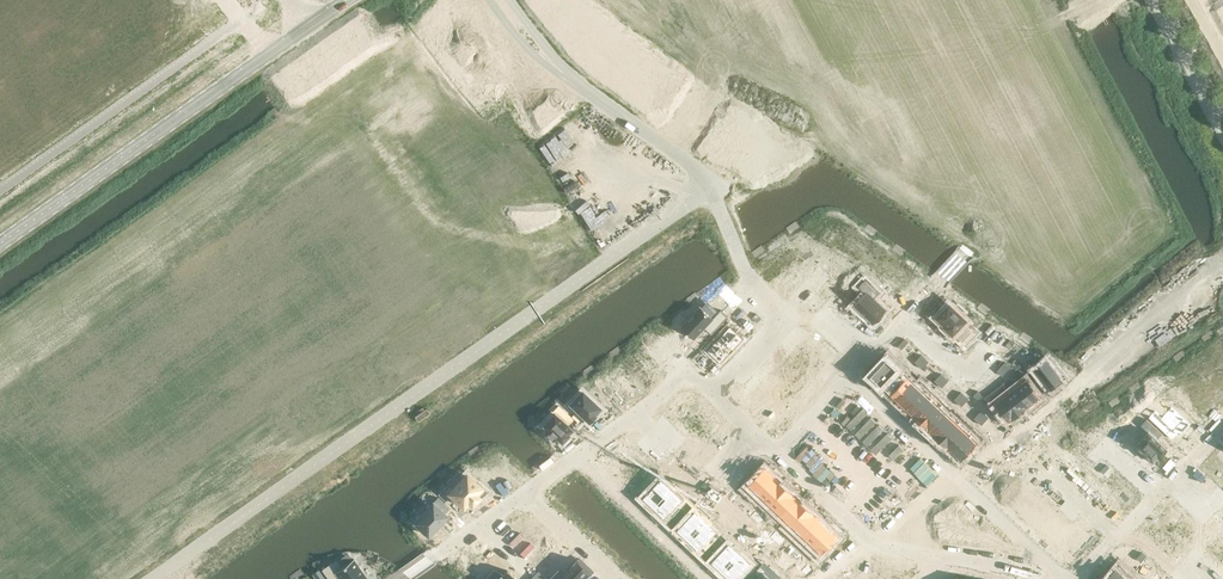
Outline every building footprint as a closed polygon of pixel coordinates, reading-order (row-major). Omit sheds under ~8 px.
[(795,238),(781,248),(792,258),(797,252),(807,262),(807,261),(810,264),(815,258),(816,259),(820,254),(823,251),(824,251),(826,249),(826,248),(833,241),(816,224),(799,242),(795,238)] [(762,246),(752,253),(756,259),(766,252),(762,246)] [(845,247),(829,263),(836,270),(837,269),(841,273),(856,257),(845,247)] [(870,265),(863,273),(875,285),(880,281),(883,283),(882,284),(883,285),(883,284),(887,287),(886,288),(887,289),(887,288),(897,297),(912,281),(888,258),(876,271),(870,265)] [(866,293),(855,306),(873,323),(886,309),(874,298),(879,292),(865,279),(859,286),(866,293)] [(743,300),(734,292),(727,285),(719,294),(727,302),(721,309),(729,315),(737,306),(743,300)] [(938,315),(937,317),(938,318),(937,318),(938,319),(939,318),(946,326),(945,327),(947,328),(946,329),(947,329),(948,329),(951,332),(951,333),(952,333),(953,334),(954,333),(963,342),(972,332),(963,324),(967,320),(962,314),(964,311),(958,305),(955,308),(950,303),(948,305),(948,304),(947,305),(948,305),(946,307),(945,307),(945,308),(943,311),(942,310),(941,311),(942,311),(939,315),(938,314),(938,315)] [(701,306),(682,326),(695,338),(705,327),(712,333),(728,316),(721,309),(719,311),(713,317),(702,307),(701,306)] [(715,341),(707,350),(721,363),(730,353),(730,354),(731,353),(731,352),(734,349),(735,349),(735,348),(744,338),(730,325),(717,339),(716,338),(714,341),(715,341)] [(768,368),(747,390),(773,415),(783,404),(787,408),(798,397),(796,394),(804,385),(807,387),(808,386),(805,383),(814,374),(817,377),(828,365),(824,361),(833,351),(808,327),(787,349),(789,351),(771,371),(768,368)] [(905,339),(898,346),(902,349),(908,342),(905,339)] [(621,360),(615,367),(627,379),(633,372),(644,383),(656,370),(647,362),(649,359),(641,352),(639,354),(637,352),(626,364),(621,360)] [(889,355),(871,374),(881,385),(900,365),(889,355)] [(921,355),(915,362),(919,365),(925,358),(921,355)] [(925,358),(919,365),(922,369),(929,362),(925,358)] [(1040,374),(1034,379),(1044,392),(1050,387),(1052,389),(1055,386),(1055,387),(1055,386),(1056,386),(1057,385),(1058,384),(1059,383),(1060,383),(1067,377),(1062,371),(1059,367),(1055,370),(1047,359),(1043,361),(1043,362),(1041,363),(1039,365),(1039,364),(1039,365),(1035,368),(1040,374)] [(1005,362),(1001,366),(1007,371),(1011,367),(1005,362)] [(900,365),(881,385),(891,394),(908,376),(898,367),(900,365)] [(1001,366),(997,370),(1003,376),(1007,371),(1001,366)] [(606,376),(594,388),(613,406),(626,393),(617,385),(623,379),(611,368),(604,374),(606,376)] [(941,373),(935,380),(938,384),(945,377),(941,373)] [(908,376),(891,394),(901,403),(922,382),(921,381),(917,385),(908,376)] [(945,377),(938,384),(942,387),(949,380),(945,377)] [(1027,377),(1017,385),(1032,405),(1042,396),(1027,377)] [(922,382),(901,403),(911,413),(932,391),(922,382)] [(1003,389),(1021,413),(1032,405),(1017,385),(1007,393),(1003,389)] [(1003,389),(991,398),(1009,422),(1021,413),(1003,389)] [(582,390),(569,403),(577,410),(572,415),(579,422),(584,417),(589,421),(590,420),(590,421),(591,420),(590,419),(593,416),(594,417),(594,416),(595,415),(594,414),(600,407),(582,390)] [(932,391),(911,413),(921,422),(942,400),(932,391)] [(978,391),(974,395),(979,400),(983,396),(978,391)] [(961,392),(955,399),(958,402),(965,395),(961,392)] [(672,407),(671,408),(672,409),(689,424),(690,425),(695,430),(703,421),(698,416),(702,412),(703,411),(702,410),(702,411),(696,405),(695,404),(692,401),(691,400),(685,395),(684,394),(684,395),(680,399),(678,397),(672,404),(673,406),(672,407)] [(965,395),(958,402),(962,406),(969,399),(965,395)] [(942,400),(921,422),(931,431),(952,410),(951,409),(950,410),(941,402),(942,401),(942,400)] [(554,413),(543,424),(548,429),(545,432),(553,440),(556,437),(562,442),(563,441),(564,441),(563,440),(567,436),(568,436),(568,435),(569,434),(568,433),(572,429),(567,424),(573,418),(558,405),(552,411),(554,413)] [(1155,410),(1149,417),(1173,439),(1178,434),(1180,436),(1183,432),(1183,433),(1185,430),(1190,424),(1184,419),(1185,418),(1184,417),(1183,418),(1178,413),(1179,413),(1178,412),(1171,407),(1162,416),(1155,410)] [(952,410),(931,431),(941,441),(961,419),(952,410)] [(981,411),(974,418),(978,421),(985,414),(981,411)] [(985,414),(978,421),(982,425),(988,418),(985,414)] [(961,419),(941,441),(951,450),(971,428),(961,419)] [(1148,431),(1136,444),(1143,451),(1141,453),(1150,461),(1152,459),(1154,461),(1158,456),(1160,457),(1168,448),(1158,438),(1163,433),(1147,419),(1142,425),(1148,431)] [(697,428),(685,441),(691,448),(693,446),(705,457),(726,435),(722,431),(722,430),(714,422),(704,434),(697,428)] [(971,428),(951,450),(962,460),(968,453),(969,454),(969,453),(969,452),(972,449),(972,450),(973,450),(972,449),(982,439),(971,428)] [(1033,435),(987,483),(1073,565),(1101,535),(1085,520),(1075,531),(1020,479),(1048,449),(1033,435)] [(766,466),(745,488),(756,498),(776,476),(766,466)] [(655,471),(649,478),(653,482),(659,475),(655,471)] [(466,474),(449,493),(463,506),(469,500),(472,503),(477,497),(479,499),(487,491),(478,482),(477,484),(466,474)] [(776,476),(756,498),(756,499),(760,494),(770,504),(787,486),(776,476)] [(662,477),(643,497),(654,507),(673,488),(662,477)] [(787,486),(770,504),(781,514),(797,496),(787,486)] [(673,488),(654,507),(665,517),(683,498),(673,488)] [(733,491),(728,496),(732,500),(738,495),(733,491)] [(797,496),(781,514),(791,523),(808,506),(797,496)] [(438,497),(414,522),(428,534),(429,533),(430,533),(431,533),(430,532),(435,527),(435,528),(436,527),(436,526),(444,517),(445,518),(446,517),(445,516),(446,515),(443,513),(449,507),(438,497)] [(686,500),(679,507),(683,511),(690,504),(686,500)] [(1172,502),(1160,516),(1161,515),(1170,524),(1165,530),(1174,539),(1192,521),(1191,520),(1191,521),(1183,514),(1186,512),(1178,504),(1175,507),(1172,504),(1173,503),(1172,502)] [(690,504),(683,511),(687,514),(693,507),(690,504)] [(808,506),(791,523),(802,533),(818,516),(808,506)] [(696,509),(677,529),(688,539),(707,520),(696,509)] [(755,511),(750,517),(754,521),(759,515),(755,511)] [(759,515),(754,521),(758,525),(764,519),(759,515)] [(818,516),(802,533),(812,543),(808,547),(829,526),(818,516)] [(707,520),(688,539),(699,550),(718,530),(707,520)] [(829,526),(808,547),(819,558),(840,536),(829,526)] [(776,531),(771,536),(775,541),(780,535),(776,531)] [(720,532),(713,539),(717,543),(724,536),(720,532)] [(780,535),(775,541),(779,545),(785,539),(780,535)] [(724,536),(717,543),(721,546),(727,539),(724,536)] [(556,540),(541,557),(551,567),(567,550),(556,540)] [(730,541),(711,561),(722,571),(741,552),(730,541)] [(791,545),(785,550),(790,554),(795,549),(791,545)] [(461,561),(470,569),(470,568),(477,575),(481,578),(484,578),(492,570),(487,565),(495,556),(494,555),(485,547),(484,546),(483,547),(472,555),(471,554),(470,555),(463,560),(461,561)] [(722,571),(730,578),(736,578),(752,562),(741,552),(722,571)] [(1142,553),(1137,559),(1141,563),(1146,557),(1142,553)] [(323,569),(329,578),(368,578),(353,558),(341,567),(336,560),(323,569)] [(591,573),(577,560),(563,575),(558,570),(549,578),(585,578),(591,573)] [(754,564),(747,571),(751,575),(758,568),(754,564)] [(757,578),(772,578),(767,574),(769,572),(761,564),(754,571),(760,576),(757,578)] [(807,565),(802,571),(806,575),(811,569),(807,565)] [(1106,578),(1126,578),(1129,575),(1119,565),(1106,578)] [(484,578),(517,578),(507,570),(502,575),(500,573),(498,575),(493,570),(484,578)]
